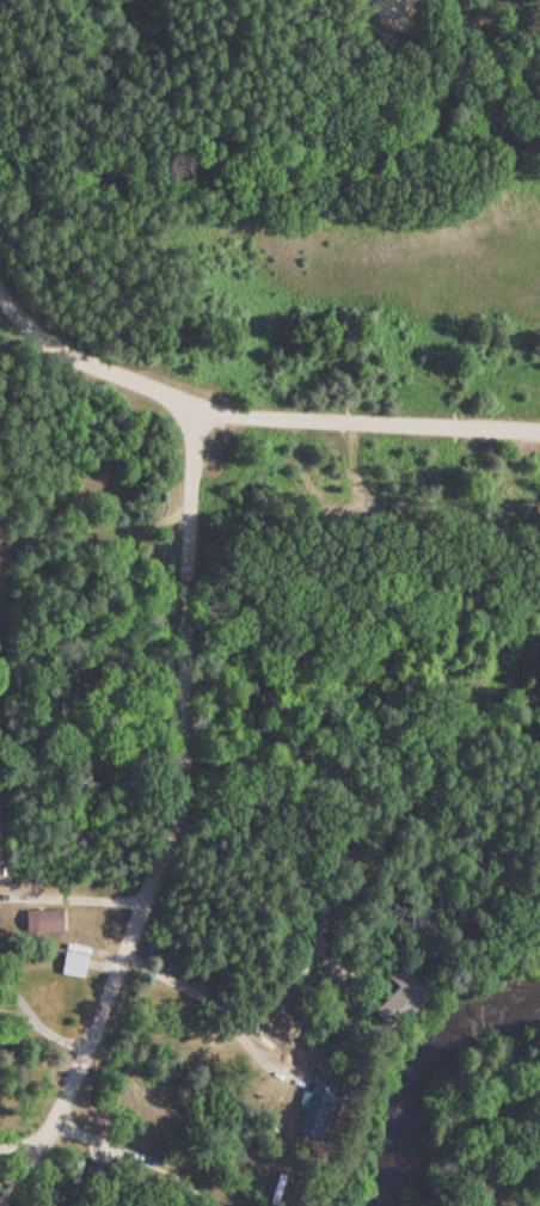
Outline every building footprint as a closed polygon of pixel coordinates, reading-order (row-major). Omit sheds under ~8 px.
[(60,909),(30,909),(30,934),(60,934),(60,909)] [(80,944),(60,945),(62,976),(82,975),(80,944)] [(370,1010),(390,1031),(427,995),(402,968),(389,981),(394,987),(370,1010)] [(292,1131),(324,1141),(335,1108),(325,1104),(334,1077),(312,1070),(292,1131)]
